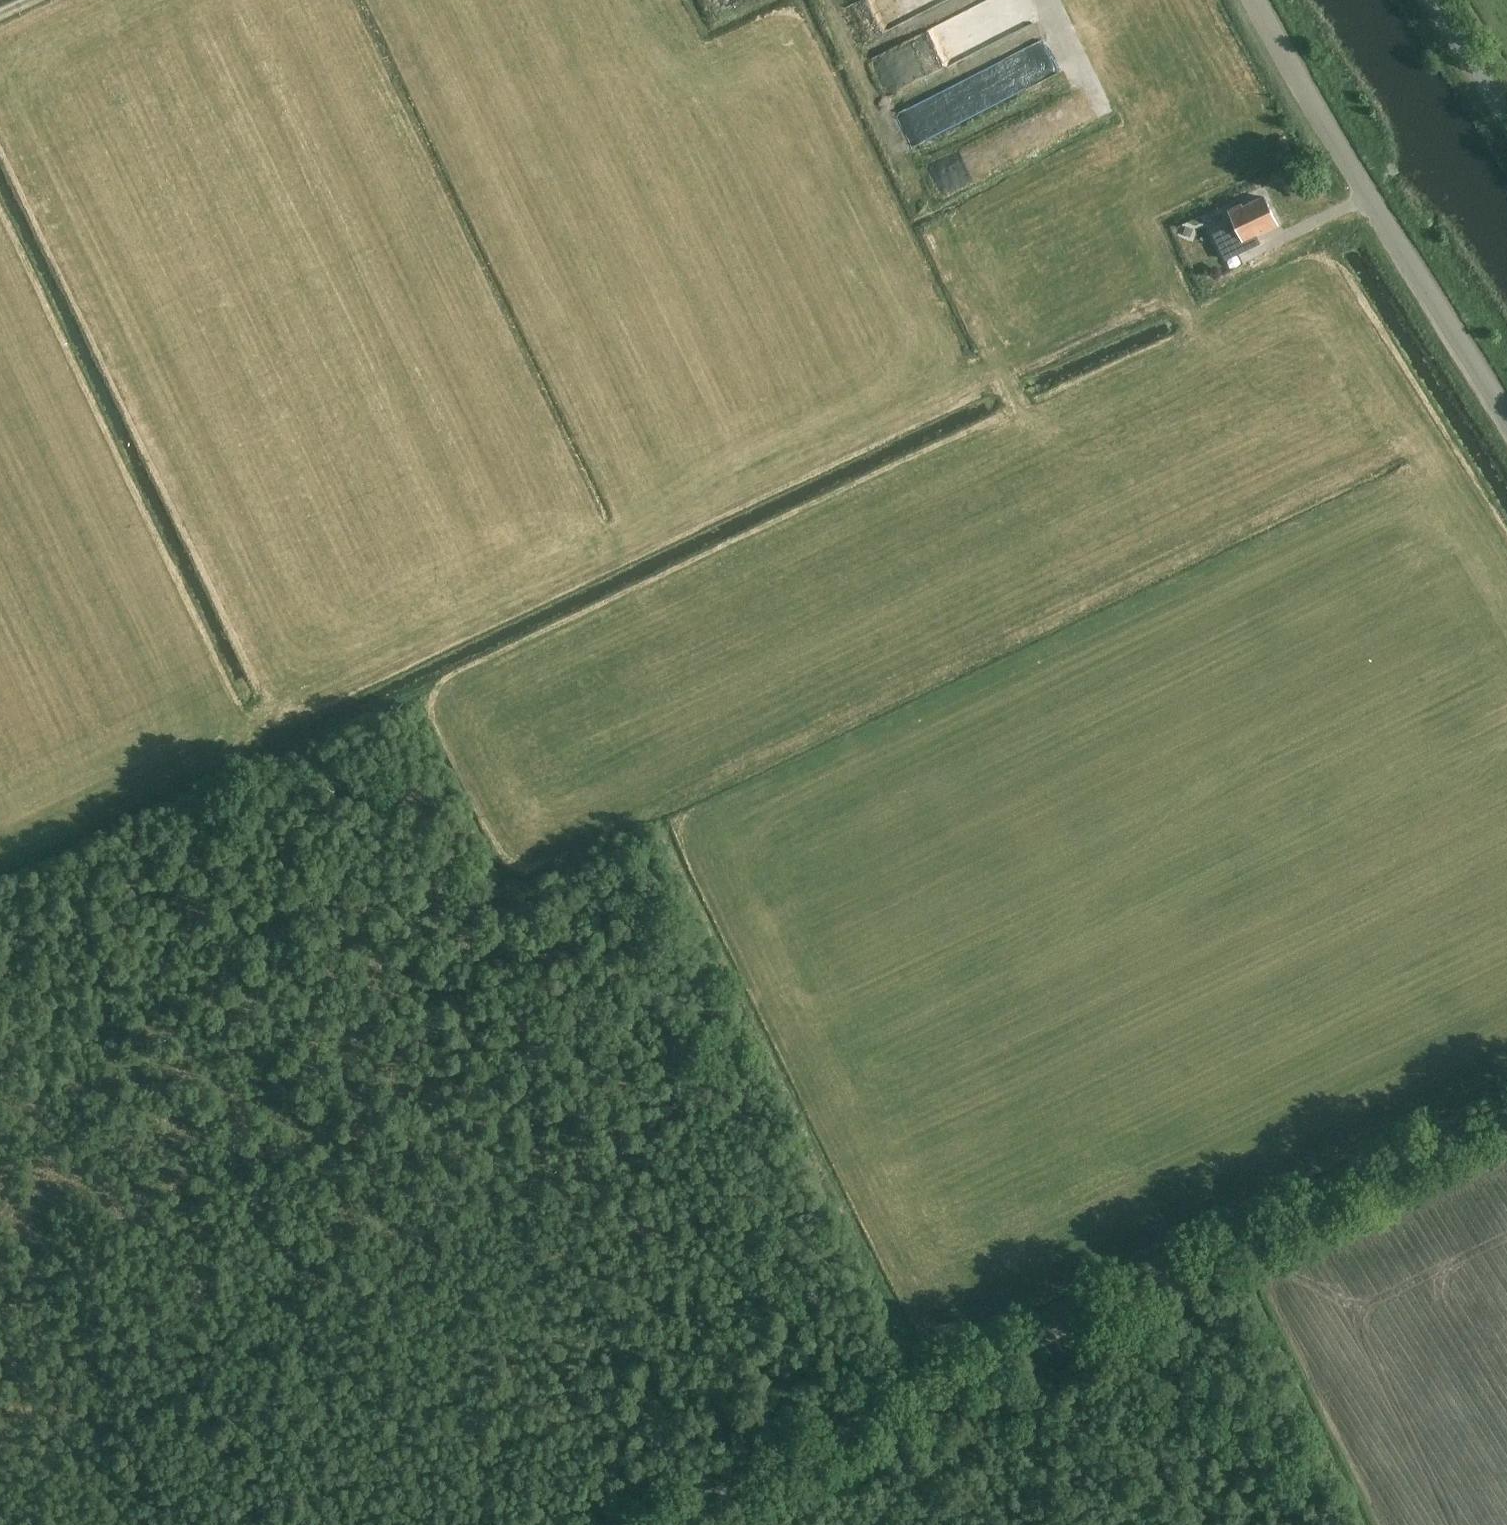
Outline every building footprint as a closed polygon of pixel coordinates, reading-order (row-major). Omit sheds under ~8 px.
[(1051,100),(1015,112),(1026,145),(1072,130),(1064,107),(1055,110),(1051,100)] [(1086,101),(1072,103),(1074,118),(1087,117),(1086,101)] [(1229,210),(1234,221),(1211,232),(1224,259),(1259,242),(1256,234),(1277,224),(1264,197),(1243,207),(1242,204),(1229,210)]
